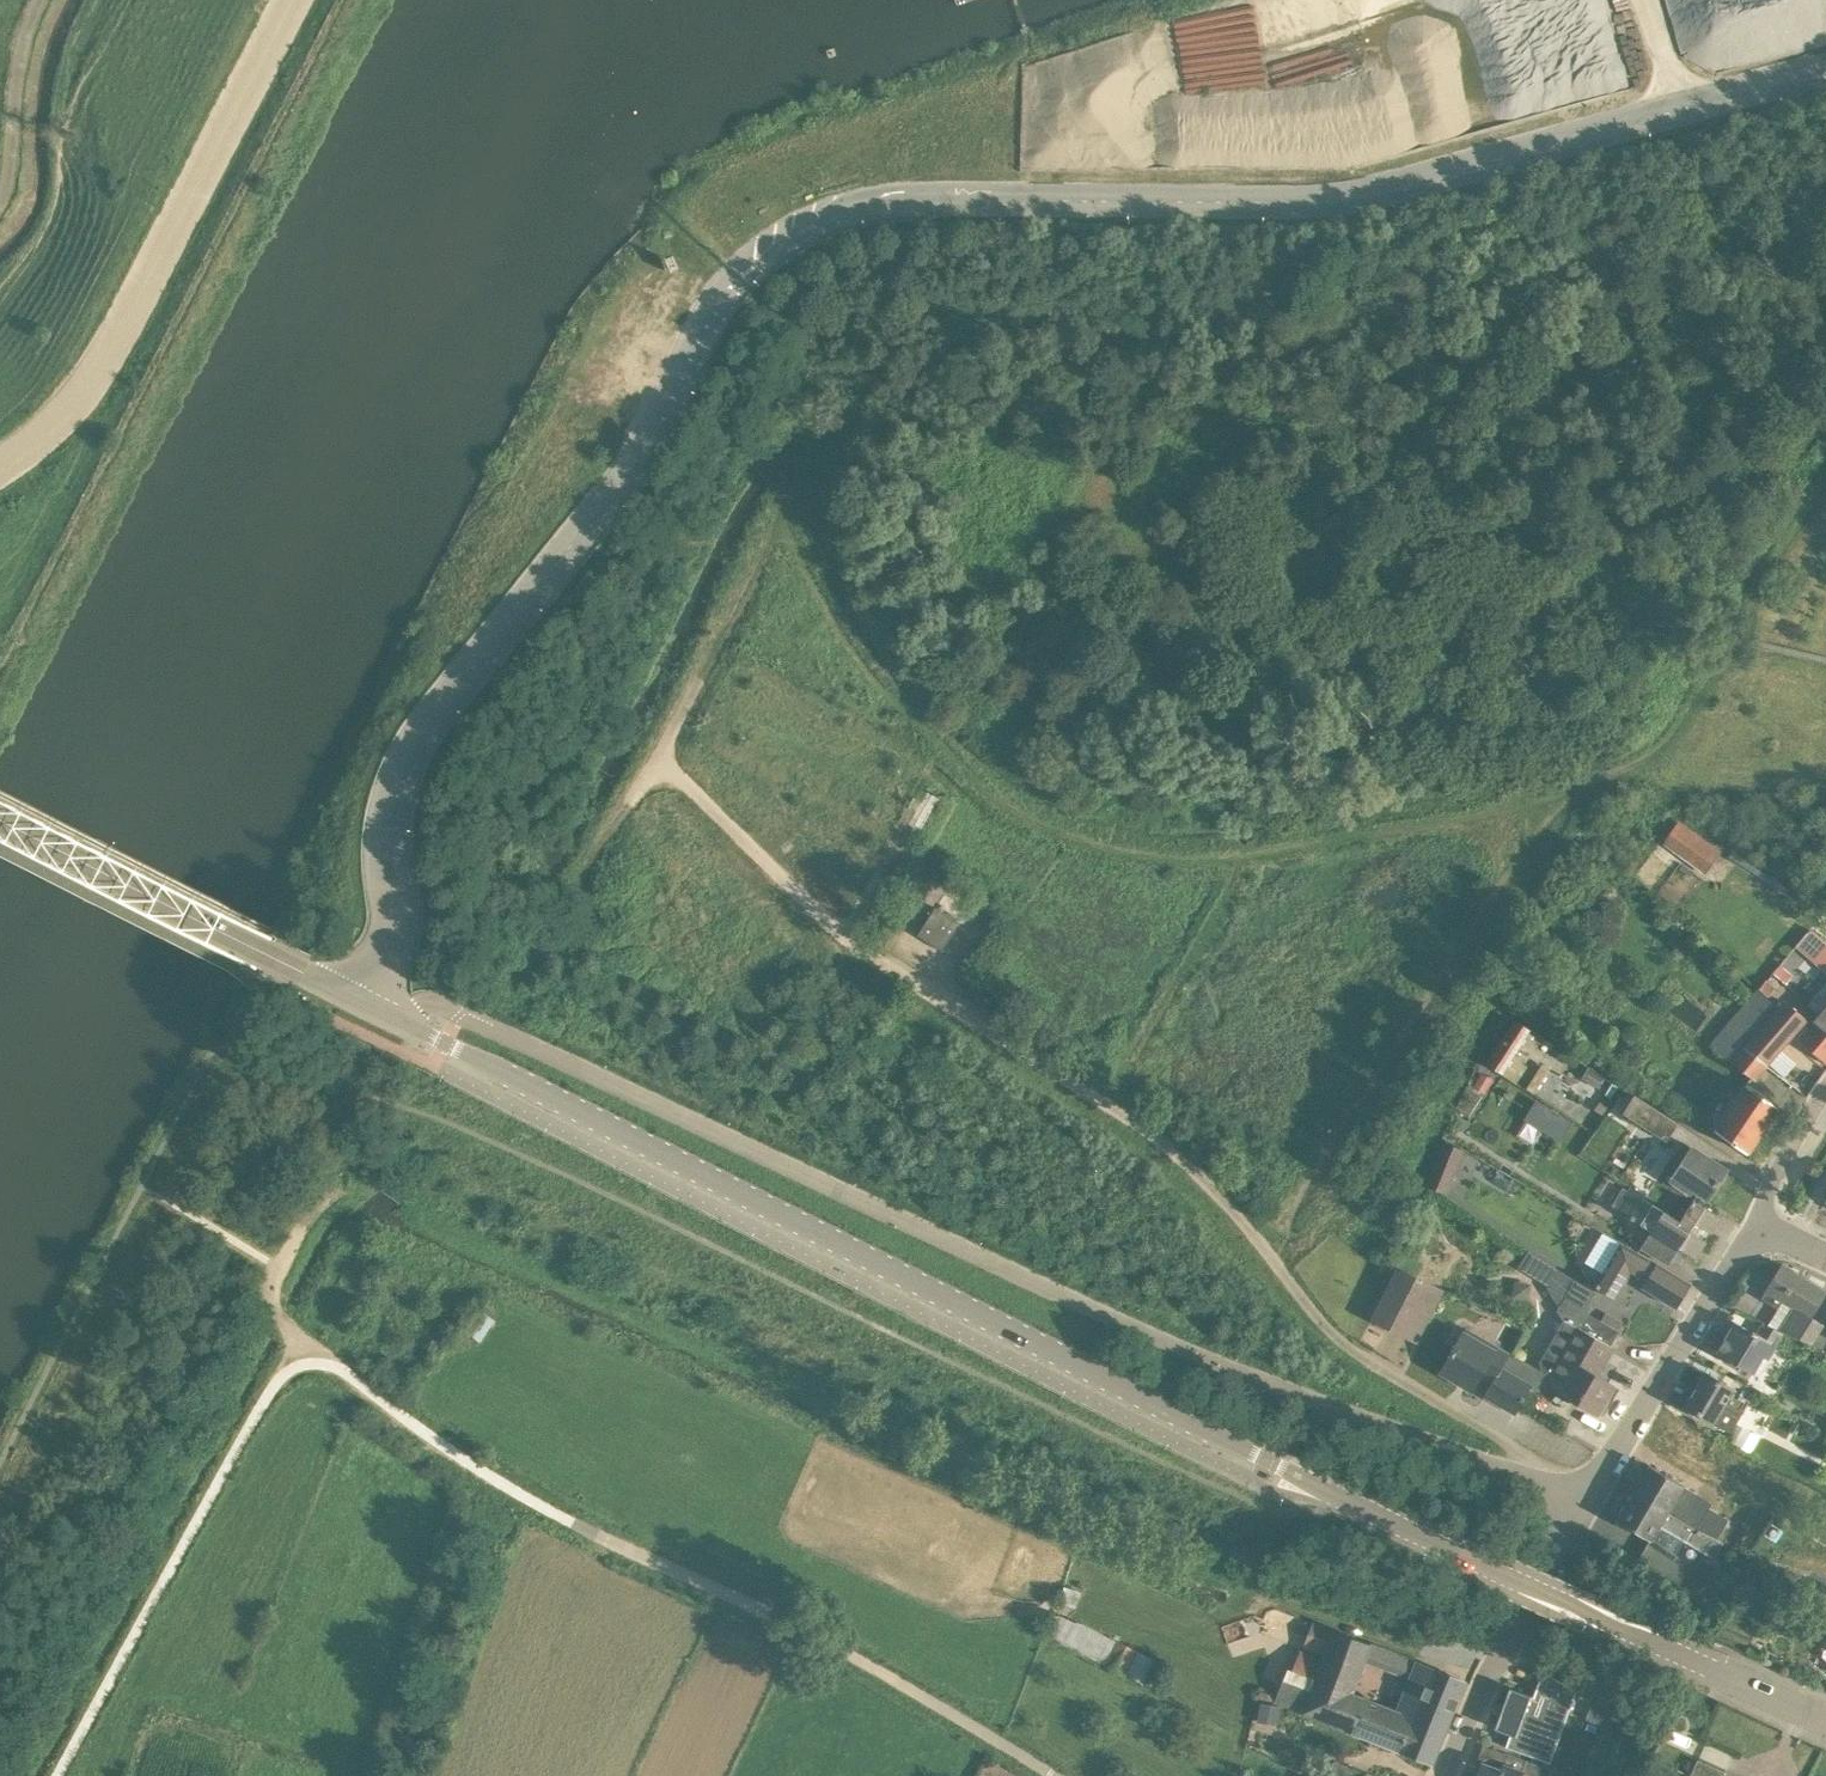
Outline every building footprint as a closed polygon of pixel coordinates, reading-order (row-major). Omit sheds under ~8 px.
[(1665,842),(1705,871),(1718,854),(1678,825),(1665,842)] [(917,936),(942,952),(960,924),(936,908),(917,936)] [(1813,928),(1797,944),(1825,971),(1825,940),(1813,928)] [(1717,996),(1737,1014),(1709,1047),(1754,1081),(1765,1066),(1742,1048),(1758,1029),(1778,1007),(1739,972),(1717,996)] [(1790,994),(1778,1007),(1758,1029),(1742,1048),(1765,1066),(1812,1013),(1790,994)] [(1825,1032),(1825,1006),(1813,1021),(1825,1032)] [(1491,1062),(1508,1069),(1529,1019),(1512,1012),(1491,1062)] [(1797,1039),(1825,1064),(1825,1032),(1813,1021),(1797,1039)] [(1778,1107),(1746,1085),(1714,1131),(1746,1154),(1778,1107)] [(1622,1114),(1666,1142),(1678,1124),(1634,1095),(1622,1114)] [(1545,1131),(1562,1141),(1575,1118),(1538,1097),(1516,1137),(1536,1147),(1545,1131)] [(1692,1189),(1707,1199),(1726,1171),(1683,1143),(1661,1175),(1690,1193),(1692,1189)] [(1444,1190),(1451,1172),(1438,1166),(1431,1185),(1444,1190)] [(1687,1254),(1703,1229),(1711,1234),(1720,1218),(1693,1201),(1679,1221),(1642,1198),(1644,1195),(1632,1187),(1617,1211),(1651,1232),(1640,1248),(1668,1265),(1678,1248),(1687,1254)] [(1586,1257),(1603,1268),(1621,1239),(1604,1228),(1586,1257)] [(1645,1282),(1641,1287),(1675,1308),(1690,1284),(1656,1264),(1655,1265),(1621,1245),(1596,1287),(1615,1299),(1630,1273),(1645,1282)] [(1810,1345),(1818,1331),(1822,1325),(1810,1318),(1825,1293),(1781,1266),(1761,1299),(1776,1309),(1781,1301),(1798,1311),(1784,1333),(1810,1345)] [(1398,1267),(1371,1321),(1416,1344),(1443,1290),(1398,1267)] [(1579,1329),(1588,1314),(1593,1292),(1574,1280),(1557,1270),(1547,1289),(1558,1308),(1554,1315),(1565,1321),(1550,1347),(1552,1353),(1562,1359),(1552,1375),(1575,1388),(1569,1397),(1597,1413),(1612,1386),(1595,1376),(1612,1347),(1610,1347),(1579,1329)] [(1579,1329),(1610,1347),(1619,1332),(1588,1314),(1579,1329)] [(1762,1323),(1756,1333),(1752,1331),(1751,1332),(1735,1322),(1716,1353),(1752,1374),(1762,1357),(1768,1361),(1784,1333),(1762,1323)] [(1810,1345),(1825,1352),(1825,1335),(1818,1331),(1810,1345)] [(1481,1345),(1462,1334),(1441,1372),(1472,1390),(1480,1376),(1492,1383),(1484,1397),(1515,1415),(1532,1386),(1501,1369),(1509,1355),(1496,1347),(1490,1357),(1478,1350),(1481,1345)] [(1730,1433),(1740,1416),(1749,1401),(1731,1390),(1732,1390),(1704,1374),(1685,1407),(1730,1433)] [(1650,1466),(1633,1493),(1699,1532),(1718,1540),(1730,1520),(1709,1508),(1709,1507),(1681,1490),(1683,1486),(1650,1466)] [(1699,1532),(1633,1493),(1617,1520),(1651,1540),(1659,1527),(1713,1560),(1723,1543),(1718,1540),(1699,1532)] [(1680,1564),(1648,1545),(1647,1544),(1635,1564),(1669,1584),(1680,1564)] [(1049,1637),(1147,1678),(1157,1654),(1059,1613),(1049,1637)] [(1339,1726),(1353,1732),(1366,1701),(1349,1695),(1358,1675),(1364,1660),(1370,1645),(1347,1636),(1316,1624),(1315,1625),(1306,1649),(1326,1657),(1324,1660),(1302,1651),(1293,1672),(1287,1670),(1283,1680),(1281,1685),(1275,1700),(1303,1712),(1339,1726)] [(1465,1682),(1419,1664),(1412,1679),(1413,1679),(1399,1714),(1413,1719),(1401,1751),(1432,1764),(1459,1696),(1460,1696),(1464,1688),(1463,1688),(1465,1682)] [(1516,1731),(1511,1744),(1507,1743),(1506,1746),(1535,1756),(1549,1719),(1564,1725),(1577,1692),(1545,1668),(1534,1696),(1511,1687),(1507,1698),(1509,1699),(1500,1724),(1516,1731)] [(1353,1732),(1401,1751),(1413,1719),(1399,1714),(1366,1701),(1353,1732)] [(1523,1758),(1519,1770),(1507,1765),(1504,1772),(1482,1764),(1477,1775),(1573,1775),(1523,1758)] [(1724,1775),(1725,1773),(1697,1760),(1690,1775),(1727,1775),(1724,1775)] [(1363,1774),(1336,1762),(1329,1775),(1362,1775),(1363,1774)]
